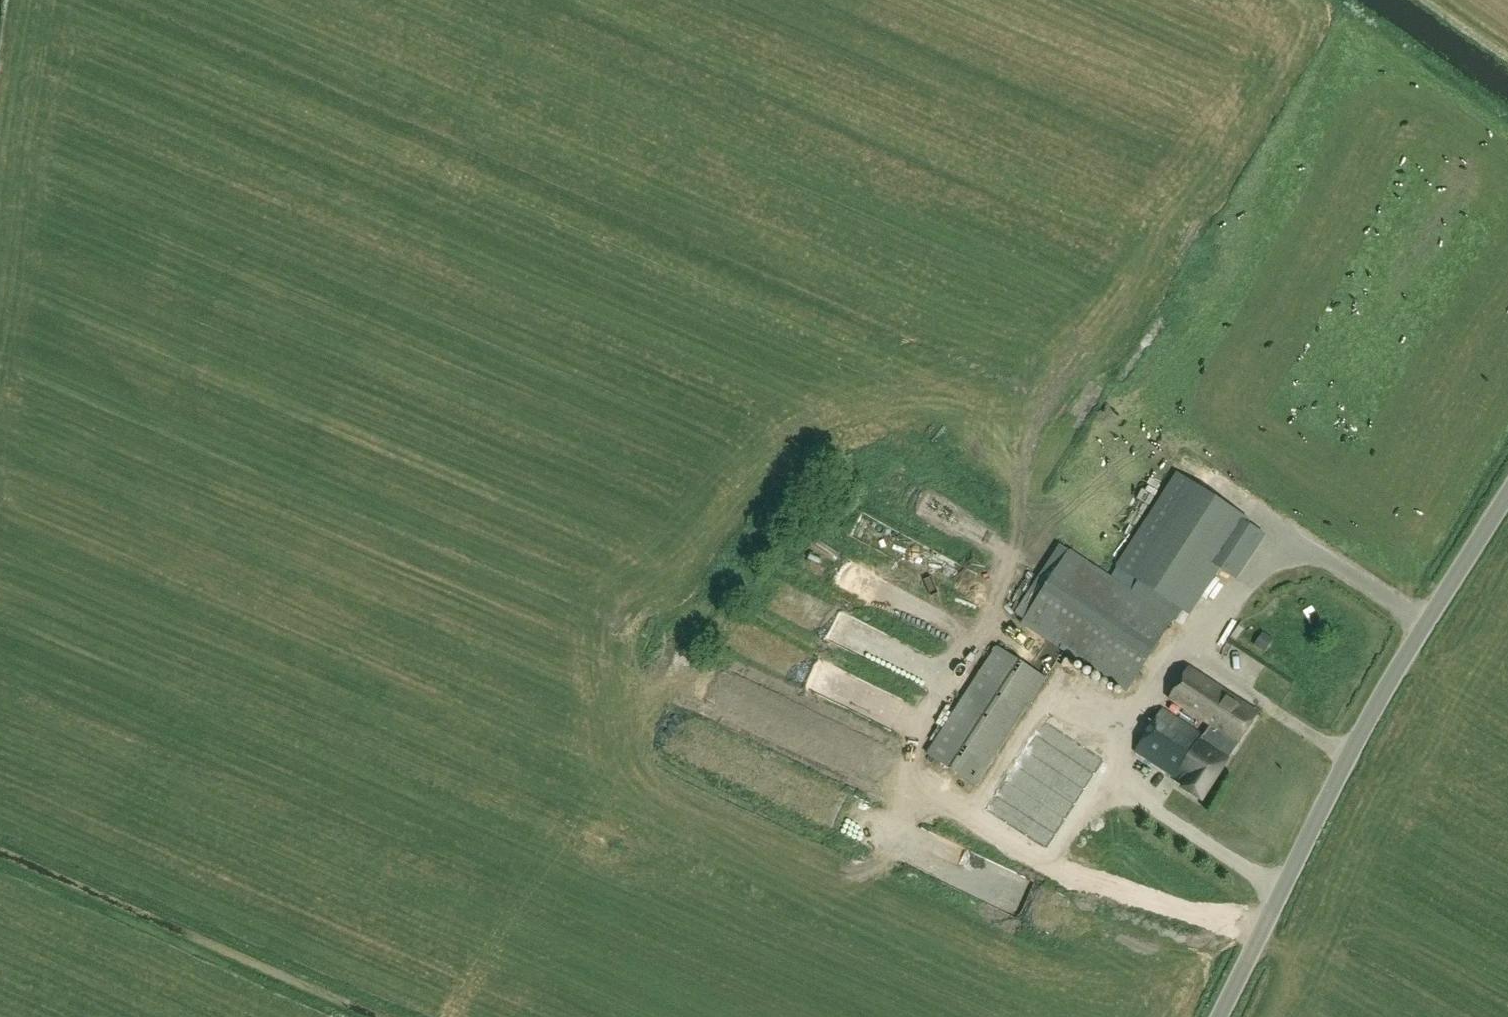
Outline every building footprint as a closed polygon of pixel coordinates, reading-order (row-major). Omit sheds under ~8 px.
[(1193,485),(1134,577),(1192,614),(1220,570),(1238,581),(1266,537),(1247,525),(1250,521),(1193,485)] [(1070,551),(1025,620),(1130,688),(1175,619),(1070,551)] [(885,661),(896,635),(883,630),(872,656),(885,661)] [(977,785),(988,768),(1006,774),(1079,806),(1107,741),(1034,710),(1027,708),(1046,679),(998,647),(929,754),(977,785)] [(810,662),(793,666),(796,679),(813,674),(810,662)] [(1170,699),(1211,725),(1204,736),(1164,710),(1136,753),(1186,785),(1184,788),(1203,800),(1233,754),(1232,754),(1239,744),(1259,714),(1189,669),(1170,699)]
